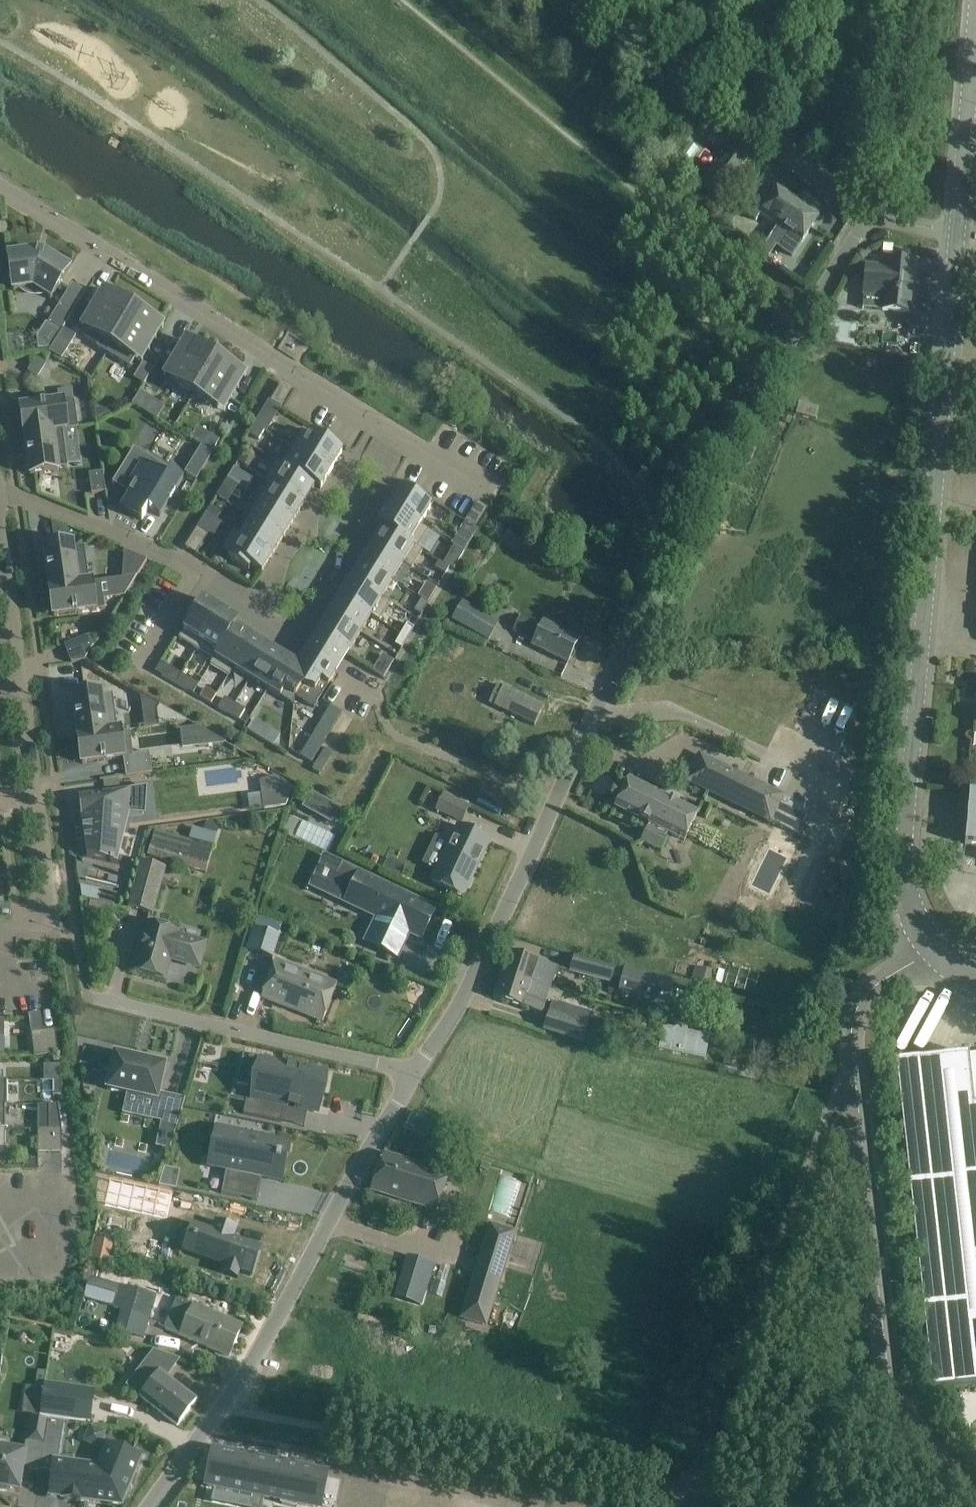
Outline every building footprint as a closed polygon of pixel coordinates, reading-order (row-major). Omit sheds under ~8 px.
[(715,165),(699,187),(716,199),(750,149),(737,140),(718,167),(715,165)] [(762,187),(744,213),(756,221),(760,215),(778,227),(783,219),(796,201),(778,188),(773,195),(762,187)] [(778,227),(761,251),(768,256),(776,246),(792,257),(802,243),(819,217),(796,201),(783,219),(778,227)] [(51,299),(70,269),(41,251),(8,255),(13,291),(33,288),(51,299)] [(864,294),(862,309),(882,310),(910,313),(911,309),(913,309),(914,297),(912,297),(915,263),(887,261),(886,269),(866,268),(864,294)] [(110,295),(88,331),(110,344),(111,345),(133,309),(110,295)] [(47,324),(38,338),(40,349),(52,348),(61,333),(74,313),(60,304),(47,324)] [(130,367),(156,323),(133,309),(111,345),(110,344),(106,353),(130,367)] [(837,344),(855,344),(855,325),(838,324),(837,344)] [(61,333),(49,352),(62,360),(76,338),(63,330),(61,333)] [(192,344),(170,380),(194,394),(215,358),(192,344)] [(28,371),(38,377),(46,365),(36,358),(28,371)] [(217,408),(239,372),(215,358),(194,394),(217,408)] [(143,362),(134,378),(144,384),(153,369),(143,362)] [(140,391),(132,404),(145,412),(153,399),(140,391)] [(78,428),(74,401),(21,408),(25,435),(62,430),(78,428)] [(796,414),(816,419),(819,408),(799,403),(796,414)] [(141,413),(131,406),(130,418),(141,413)] [(264,431),(264,430),(267,432),(273,421),(261,414),(254,425),(264,431)] [(252,428),(249,434),(258,439),(264,431),(254,425),(252,428)] [(331,472),(342,453),(333,448),(334,446),(322,438),(321,440),(303,429),(292,447),(328,469),(331,472)] [(62,430),(25,435),(30,476),(58,472),(58,469),(67,467),(62,430)] [(209,433),(201,446),(212,452),(220,440),(209,433)] [(201,447),(185,474),(196,481),(212,454),(201,447)] [(320,489),(331,472),(328,469),(292,447),(292,448),(281,465),(318,488),(320,489)] [(304,503),(315,487),(320,490),(320,489),(318,488),(281,465),(276,462),(265,479),(274,484),(304,503)] [(135,485),(121,508),(141,521),(148,510),(160,517),(183,478),(171,471),(166,480),(141,464),(130,482),(135,485)] [(235,468),(228,479),(236,484),(243,473),(235,468)] [(105,491),(102,471),(89,473),(91,493),(105,491)] [(220,491),(231,497),(237,486),(227,480),(220,491)] [(294,521),(304,503),(274,484),(263,502),(294,521)] [(389,507),(428,531),(420,525),(431,508),(421,502),(422,500),(411,493),(409,495),(400,489),(389,506),(389,507)] [(294,521),(263,502),(252,519),(283,538),(294,521)] [(216,520),(217,520),(221,513),(210,506),(206,514),(216,520)] [(418,548),(428,531),(389,507),(378,524),(378,525),(422,551),(423,552),(423,551),(418,548)] [(206,514),(201,520),(211,527),(216,520),(206,514)] [(705,534),(712,538),(721,522),(713,518),(705,534)] [(242,536),(272,555),(283,538),(252,519),(242,536)] [(423,552),(422,551),(378,525),(383,528),(372,545),(403,564),(411,569),(412,569),(423,552)] [(526,535),(511,526),(501,541),(517,550),(526,535)] [(242,536),(233,531),(222,549),(231,554),(228,558),(248,571),(251,567),(261,573),(272,555),(242,536)] [(461,539),(455,547),(464,552),(469,544),(461,539)] [(50,589),(90,584),(89,583),(84,546),(80,547),(73,548),(72,545),(44,549),(50,589)] [(403,564),(372,545),(362,562),(392,581),(393,581),(403,564)] [(443,564),(449,568),(454,570),(454,571),(464,553),(464,552),(455,547),(454,546),(443,564)] [(123,551),(121,578),(137,575),(147,560),(123,551)] [(351,580),(381,598),(390,604),(391,603),(382,598),(392,581),(393,581),(392,581),(362,562),(351,579),(351,580)] [(443,564),(439,562),(435,569),(445,574),(449,568),(443,564)] [(380,621),(390,604),(381,598),(351,580),(340,597),(371,616),(380,621)] [(50,589),(54,616),(105,609),(101,581),(89,583),(90,584),(50,589)] [(360,633),(371,616),(340,597),(330,614),(360,633)] [(422,599),(421,599),(415,611),(421,615),(428,603),(422,599)] [(220,611),(202,600),(197,609),(195,608),(187,620),(189,621),(178,639),(196,650),(207,633),(207,632),(220,611)] [(498,623),(463,603),(453,621),(488,641),(498,623)] [(207,633),(196,650),(213,660),(210,666),(225,643),(238,622),(237,621),(220,611),(207,632),(207,633)] [(360,633),(330,614),(319,632),(350,651),(360,633)] [(540,628),(521,618),(513,633),(533,642),(531,647),(550,655),(568,664),(579,640),(561,632),(542,623),(540,628)] [(210,666),(227,677),(228,677),(233,668),(242,654),(252,638),(252,637),(235,627),(239,622),(238,622),(225,643),(210,666)] [(407,638),(413,628),(407,625),(401,634),(407,638)] [(312,643),(305,654),(336,673),(342,663),(349,651),(350,651),(319,632),(312,643)] [(401,634),(395,645),(401,648),(407,638),(401,634)] [(71,663),(84,662),(93,647),(89,636),(64,646),(71,663)] [(242,654),(233,668),(250,679),(259,665),(269,648),(252,638),(242,654)] [(287,659),(286,658),(269,648),(259,665),(250,679),(267,689),(268,690),(277,675),(287,659)] [(305,654),(299,664),(297,662),(303,685),(295,697),(314,708),(328,686),(336,673),(305,654)] [(374,672),(384,677),(392,664),(382,658),(374,672)] [(268,690),(280,697),(285,690),(295,697),(303,685),(297,662),(296,664),(287,659),(277,675),(268,690)] [(181,675),(167,667),(162,676),(176,684),(181,675)] [(176,684),(185,689),(191,680),(181,675),(176,684)] [(534,726),(544,706),(503,687),(494,707),(534,726)] [(200,698),(210,704),(216,695),(206,689),(200,698)] [(130,730),(130,729),(118,731),(113,694),(101,696),(100,693),(73,696),(78,737),(97,735),(119,732),(130,730)] [(234,705),(225,699),(219,708),(229,714),(234,705)] [(229,714),(239,720),(244,711),(234,705),(229,714)] [(160,711),(162,726),(188,722),(162,707),(160,711)] [(281,736),(254,720),(247,731),(274,747),(281,736)] [(196,727),(199,747),(222,744),(221,741),(196,727)] [(78,737),(82,764),(123,758),(126,778),(152,774),(149,753),(133,755),(130,730),(119,732),(97,735),(78,737)] [(319,752),(307,745),(300,757),(312,764),(319,752)] [(700,756),(687,781),(770,822),(783,797),(700,756)] [(325,768),(317,763),(312,771),(321,776),(325,768)] [(203,768),(205,786),(238,783),(236,764),(203,768)] [(276,777),(259,783),(263,809),(286,806),(292,787),(276,777)] [(684,841),(697,814),(629,780),(616,807),(650,824),(641,842),(659,851),(668,833),(684,841)] [(104,793),(78,796),(84,841),(87,857),(118,864),(118,861),(115,860),(125,814),(126,813),(145,815),(147,787),(131,789),(104,793)] [(313,793),(305,807),(326,819),(334,805),(313,793)] [(969,793),(966,835),(965,845),(972,846),(971,858),(975,858),(975,794),(969,793)] [(436,810),(462,822),(469,808),(443,796),(436,810)] [(437,871),(432,883),(457,895),(463,897),(468,886),(475,872),(479,863),(489,841),(478,835),(459,826),(454,835),(437,871)] [(148,856),(203,874),(211,849),(156,831),(148,856)] [(189,840),(202,843),(204,834),(191,831),(189,840)] [(165,869),(140,862),(128,908),(153,915),(165,869)] [(341,865),(327,894),(377,919),(366,942),(397,958),(409,934),(421,939),(435,910),(341,865)] [(99,902),(114,905),(117,895),(101,891),(99,902)] [(177,933),(147,924),(134,970),(165,979),(171,957),(182,960),(182,963),(199,968),(205,944),(176,937),(177,933)] [(549,992),(562,995),(562,994),(549,990),(556,968),(509,953),(501,976),(549,992)] [(572,973),(610,983),(615,966),(576,956),(572,973)] [(337,985),(276,961),(261,998),(322,1023),(337,985)] [(714,972),(696,967),(693,979),(710,984),(714,972)] [(624,970),(619,991),(669,1005),(674,983),(624,970)] [(558,1005),(562,995),(549,992),(501,976),(494,999),(541,1014),(546,1001),(558,1005)] [(588,1026),(550,1014),(545,1031),(583,1043),(588,1026)] [(663,1027),(658,1051),(705,1061),(710,1037),(687,1032),(688,1027),(676,1025),(675,1030),(663,1027)] [(55,1031),(43,1032),(46,1056),(58,1055),(55,1031)] [(46,1056),(43,1032),(31,1034),(34,1058),(46,1056)] [(895,1063),(931,1392),(975,1387),(975,1054),(968,1055),(895,1063)] [(115,1055),(107,1090),(158,1101),(166,1066),(164,1066),(164,1065),(148,1062),(132,1059),(117,1055),(115,1055)] [(289,1065),(288,1065),(288,1066),(260,1060),(255,1086),(249,1085),(243,1115),(282,1123),(285,1107),(285,1106),(288,1107),(288,1108),(289,1108),(289,1107),(300,1109),(300,1111),(301,1111),(301,1110),(314,1112),(316,1105),(321,1106),(321,1104),(320,1104),(322,1096),(323,1096),(324,1093),(322,1093),(326,1076),(327,1076),(327,1074),(309,1070),(309,1069),(308,1069),(308,1070),(301,1069),(301,1068),(300,1067),(300,1069),(297,1068),(297,1067),(296,1067),(296,1068),(289,1066),(289,1065)] [(62,1082),(53,1082),(53,1096),(62,1096),(62,1082)] [(50,1130),(62,1130),(57,1106),(49,1106),(49,1130),(50,1130)] [(164,1115),(156,1147),(170,1150),(180,1119),(164,1115)] [(216,1140),(212,1157),(229,1160),(222,1193),(221,1193),(221,1194),(240,1198),(241,1197),(238,1196),(238,1194),(243,1174),(245,1175),(245,1174),(251,1175),(252,1170),(276,1175),(277,1171),(279,1164),(280,1165),(281,1158),(280,1158),(280,1157),(281,1150),(265,1147),(264,1147),(264,1146),(266,1138),(230,1131),(216,1128),(214,1140),(216,1140)] [(38,1154),(50,1154),(50,1130),(49,1130),(38,1130),(38,1154)] [(62,1154),(62,1130),(50,1130),(50,1154),(62,1154)] [(447,1177),(383,1156),(371,1189),(436,1211),(447,1177)] [(164,1168),(161,1183),(175,1186),(178,1171),(164,1168)] [(110,1205),(143,1212),(148,1190),(115,1183),(110,1205)] [(202,1227),(192,1256),(225,1268),(223,1273),(239,1279),(241,1273),(251,1277),(262,1248),(235,1239),(238,1230),(215,1222),(212,1231),(202,1227)] [(515,1235),(489,1227),(478,1262),(460,1321),(485,1328),(503,1271),(515,1235)] [(92,1257),(107,1261),(111,1241),(96,1238),(92,1257)] [(410,1258),(397,1299),(420,1306),(432,1264),(410,1258)] [(95,1266),(92,1276),(100,1279),(103,1268),(95,1266)] [(117,1284),(89,1277),(83,1299),(147,1317),(153,1294),(117,1284)] [(242,1328),(176,1298),(162,1328),(229,1357),(242,1328)] [(180,1361),(155,1353),(129,1387),(142,1397),(141,1398),(177,1426),(195,1402),(166,1379),(180,1361)] [(26,1387),(23,1413),(32,1414),(31,1418),(28,1442),(43,1444),(47,1421),(39,1419),(45,1373),(38,1372),(36,1388),(26,1387)] [(44,1385),(40,1415),(90,1422),(94,1393),(44,1385)] [(48,1421),(40,1470),(42,1471),(42,1469),(43,1469),(52,1471),(49,1495),(64,1497),(63,1498),(81,1500),(82,1499),(121,1504),(139,1458),(122,1451),(123,1448),(122,1446),(114,1443),(112,1444),(111,1446),(108,1445),(99,1467),(58,1462),(58,1457),(64,1424),(48,1421)] [(24,1454),(0,1450),(0,1491),(6,1492),(7,1488),(18,1490),(24,1454)] [(206,1486),(252,1495),(250,1506),(262,1506),(264,1498),(264,1497),(263,1497),(270,1462),(214,1450),(212,1457),(213,1457),(211,1464),(211,1465),(210,1465),(209,1471),(210,1471),(208,1479),(206,1486)] [(263,1497),(264,1497),(281,1501),(281,1504),(293,1506),(296,1506),(297,1504),(310,1506),(320,1506),(321,1506),(321,1505),(320,1505),(326,1480),(326,1478),(327,1477),(326,1477),(327,1474),(312,1471),(313,1465),(289,1460),(289,1459),(288,1459),(287,1465),(275,1463),(270,1462),(263,1497)]
